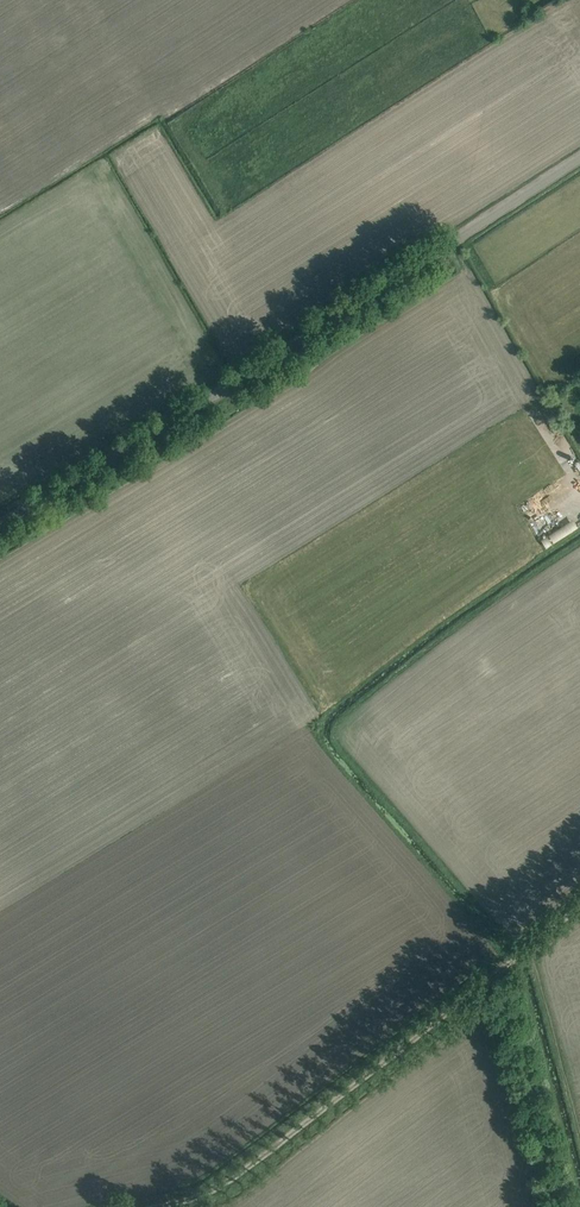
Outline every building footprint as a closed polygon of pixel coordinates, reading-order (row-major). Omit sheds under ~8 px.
[(576,521),(542,537),(546,545),(579,530),(576,521)]
